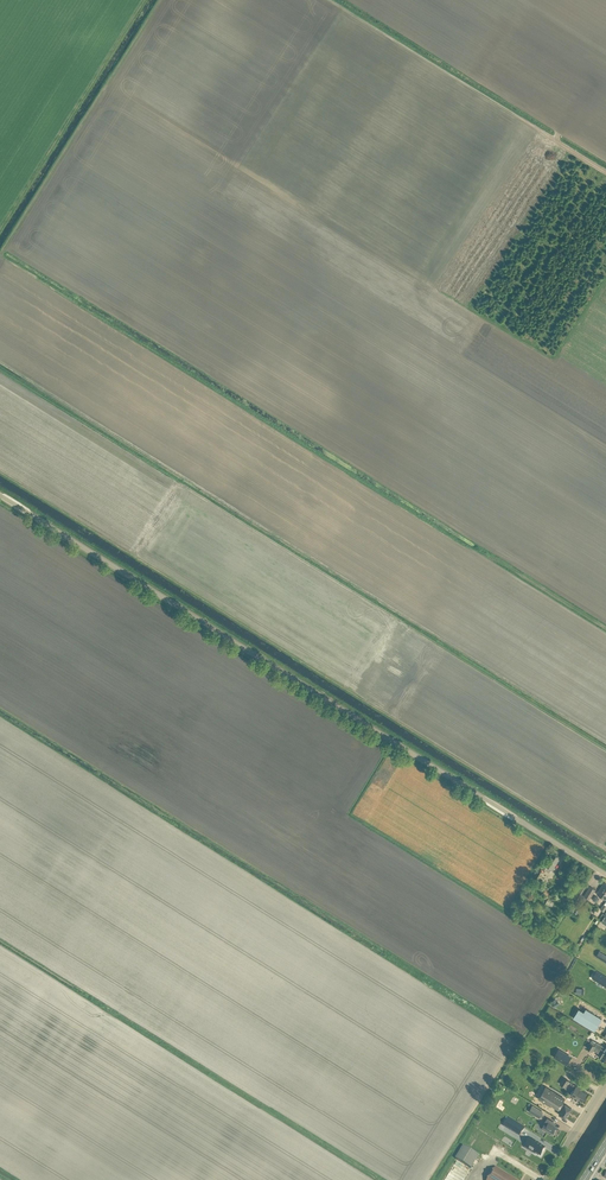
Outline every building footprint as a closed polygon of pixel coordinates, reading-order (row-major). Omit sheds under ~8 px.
[(552,870),(559,859),(557,858),(559,856),(552,852),(544,864),(552,870)] [(539,880),(544,872),(539,868),(533,877),(539,880)] [(605,899),(605,884),(604,882),(597,894),(605,899)] [(589,900),(596,889),(590,886),(584,896),(589,900)] [(599,950),(596,955),(605,960),(605,955),(599,950)] [(594,964),(599,967),(603,960),(598,958),(594,964)] [(591,978),(605,987),(605,986),(605,976),(596,970),(591,978)] [(602,1018),(586,1008),(583,1012),(578,1009),(573,1017),(578,1020),(594,1030),(602,1018)] [(595,1045),(590,1042),(586,1047),(592,1050),(593,1048),(600,1053),(600,1052),(601,1053),(599,1057),(605,1061),(605,1052),(595,1045)] [(605,1052),(605,1045),(605,1048),(603,1047),(604,1046),(597,1042),(595,1045),(605,1052)] [(558,1049),(554,1056),(565,1064),(570,1056),(558,1049)] [(591,1060),(597,1064),(601,1058),(594,1054),(591,1060)] [(565,1087),(569,1081),(563,1077),(560,1083),(565,1087)] [(582,1101),(587,1093),(579,1089),(580,1087),(576,1085),(571,1094),(582,1101)] [(546,1090),(546,1091),(544,1094),(545,1095),(544,1096),(543,1096),(543,1097),(542,1100),(542,1099),(542,1100),(551,1106),(552,1104),(555,1106),(558,1108),(559,1108),(561,1109),(559,1114),(565,1118),(571,1108),(565,1104),(562,1108),(560,1106),(565,1098),(547,1088),(546,1090)] [(531,1101),(550,1113),(552,1109),(534,1097),(531,1101)] [(536,1108),(533,1113),(539,1117),(542,1112),(536,1108)] [(545,1124),(541,1129),(552,1136),(557,1128),(550,1124),(552,1121),(546,1117),(542,1122),(545,1124)] [(515,1122),(510,1130),(520,1137),(525,1129),(515,1122)] [(548,1149),(543,1146),(543,1145),(541,1144),(533,1139),(527,1148),(537,1154),(538,1154),(543,1157),(548,1149)] [(479,1156),(463,1146),(442,1179),(465,1179),(479,1156)] [(495,1167),(488,1179),(516,1179),(495,1167)]
